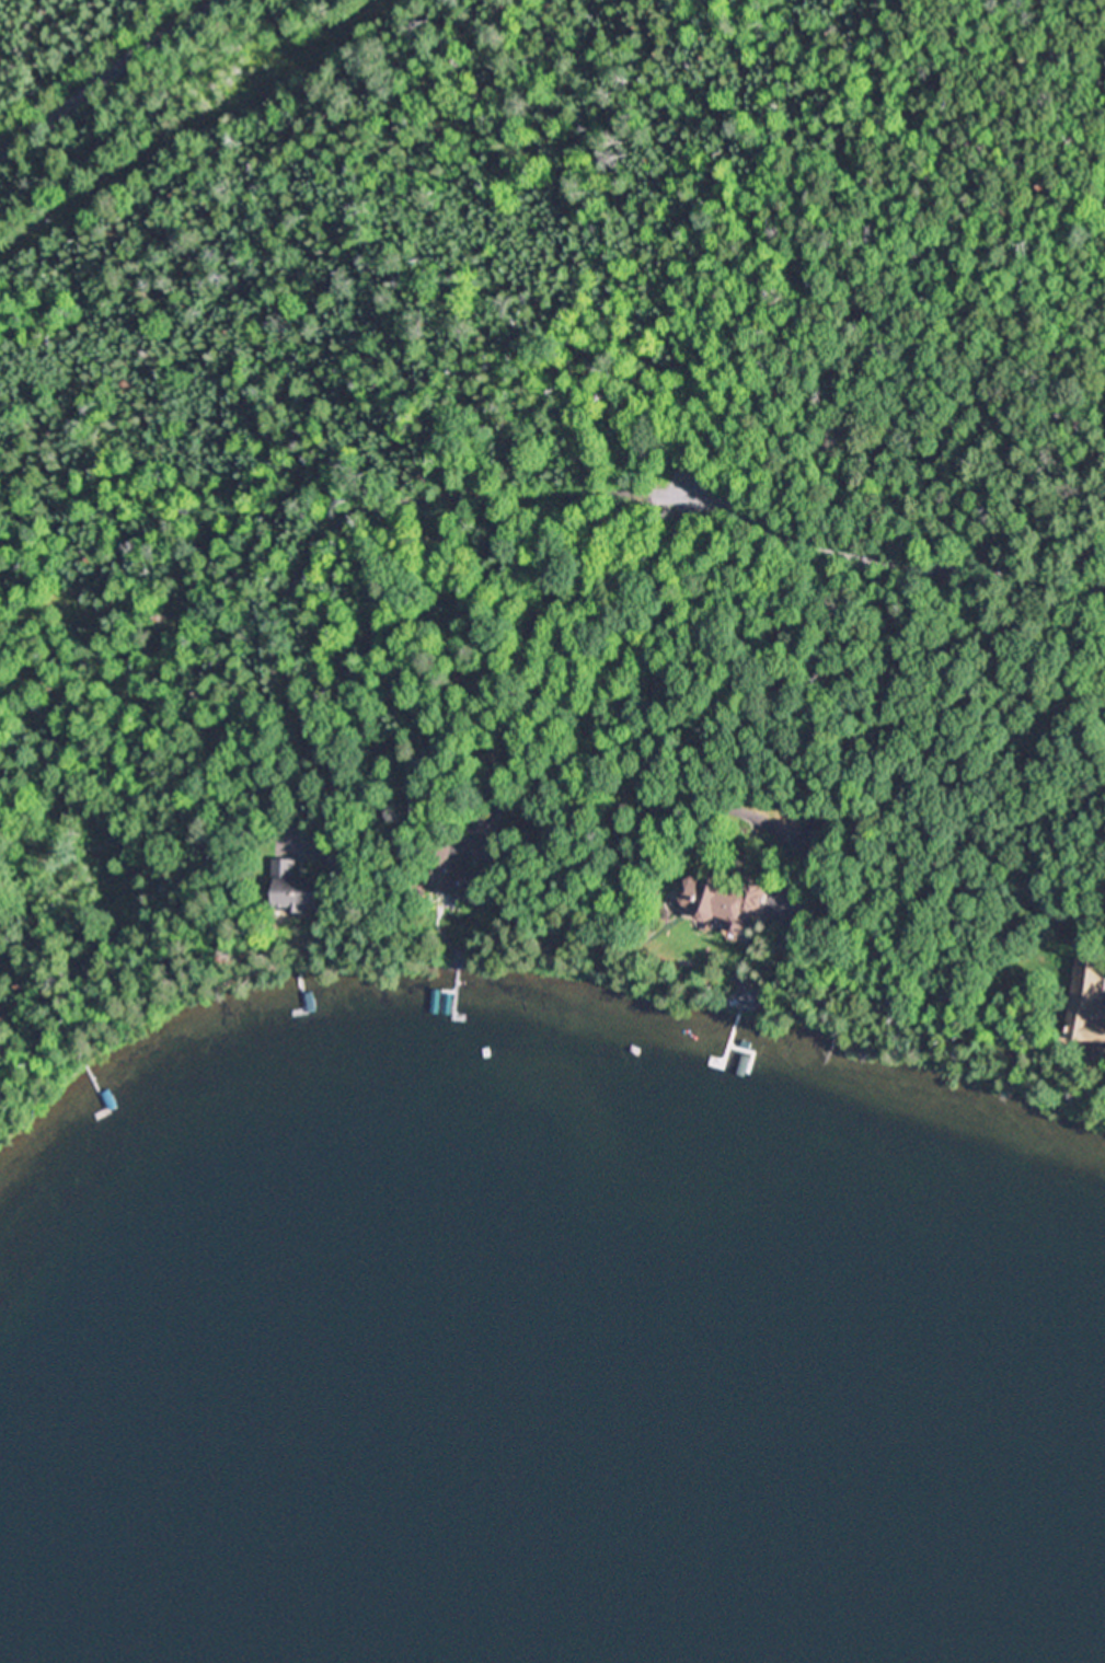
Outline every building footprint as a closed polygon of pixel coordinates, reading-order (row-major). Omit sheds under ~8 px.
[(301,862),(301,875),(316,875),(316,880),(329,880),(330,910),(309,910),(309,916),(297,916),(297,909),(283,910),(281,879),(278,879),(277,859),(301,858),(301,862)] [(727,878),(730,888),(746,893),(749,879),(773,887),(766,917),(748,912),(746,922),(749,923),(751,927),(751,928),(749,934),(744,937),(737,935),(736,929),(736,927),(736,922),(723,919),(716,925),(704,922),(699,914),(699,909),(691,905),(686,900),(691,881),(697,877),(706,880),(718,876),(727,878)] [(1097,1023),(1104,1024),(1104,1044),(1074,1041),(1075,1027),(1071,1026),(1078,960),(1104,964),(1104,1013),(1100,1013),(1097,1023)]
